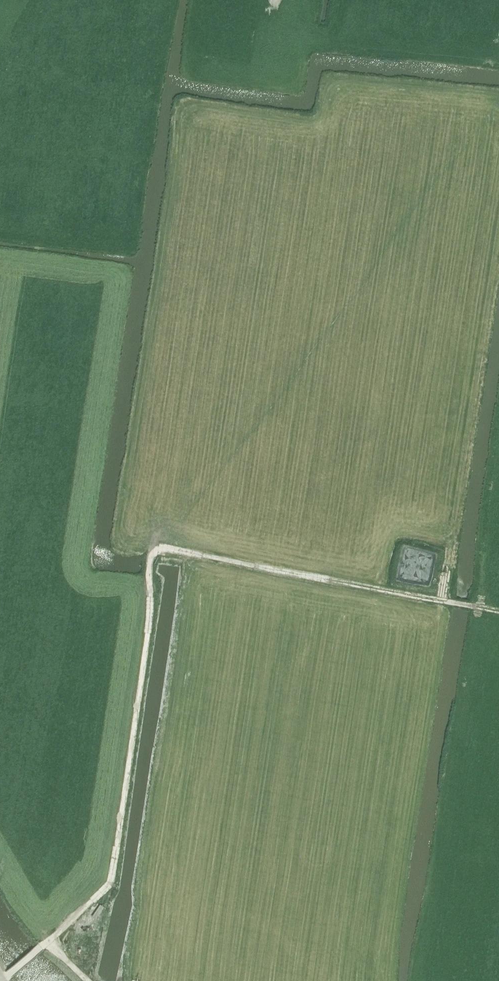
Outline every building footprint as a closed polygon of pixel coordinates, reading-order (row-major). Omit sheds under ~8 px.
[(426,569),(426,551),(419,551),(419,548),(406,548),(407,567),(412,566),(412,569),(426,569)]
